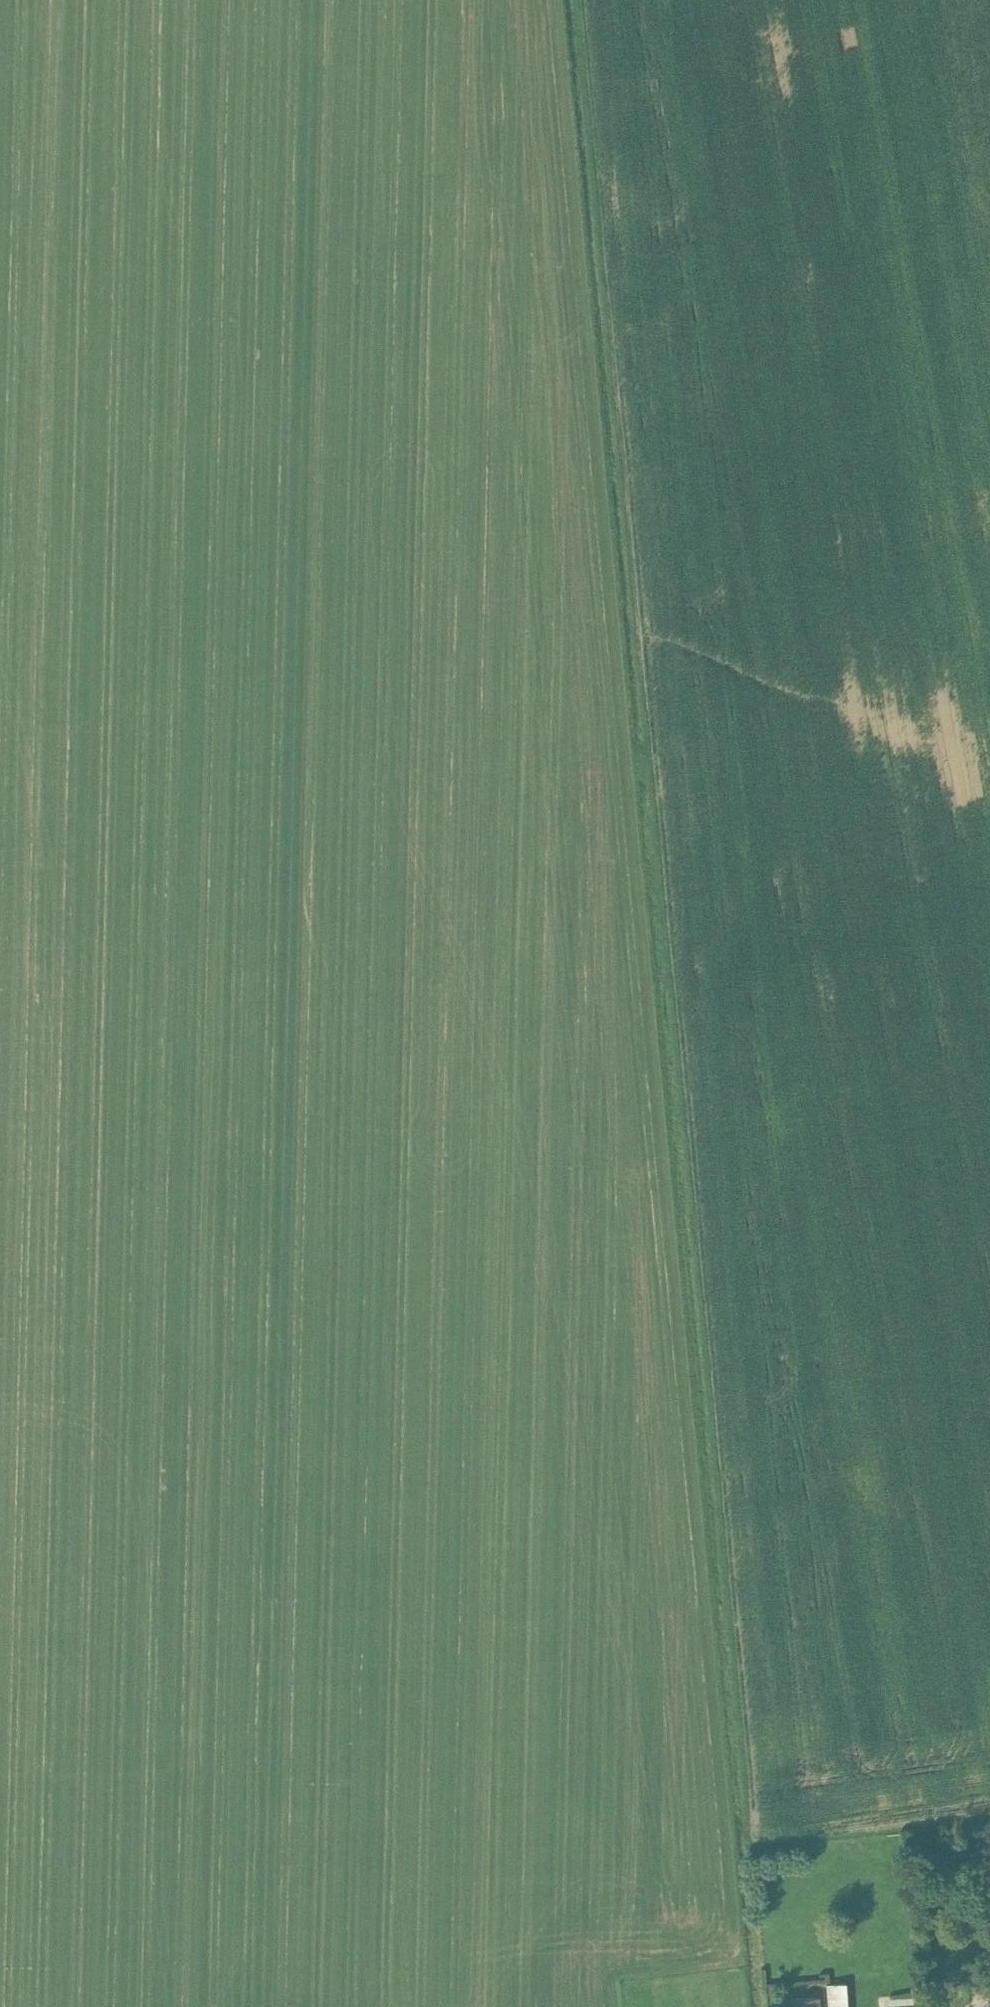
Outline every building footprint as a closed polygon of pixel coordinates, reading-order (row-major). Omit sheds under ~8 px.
[(989,1854),(989,1831),(985,1827),(975,1844),(989,1854)] [(827,1983),(828,2006),(849,2006),(847,1982),(827,1983)] [(793,1997),(794,2006),(820,2006),(819,1995),(793,1997)]
